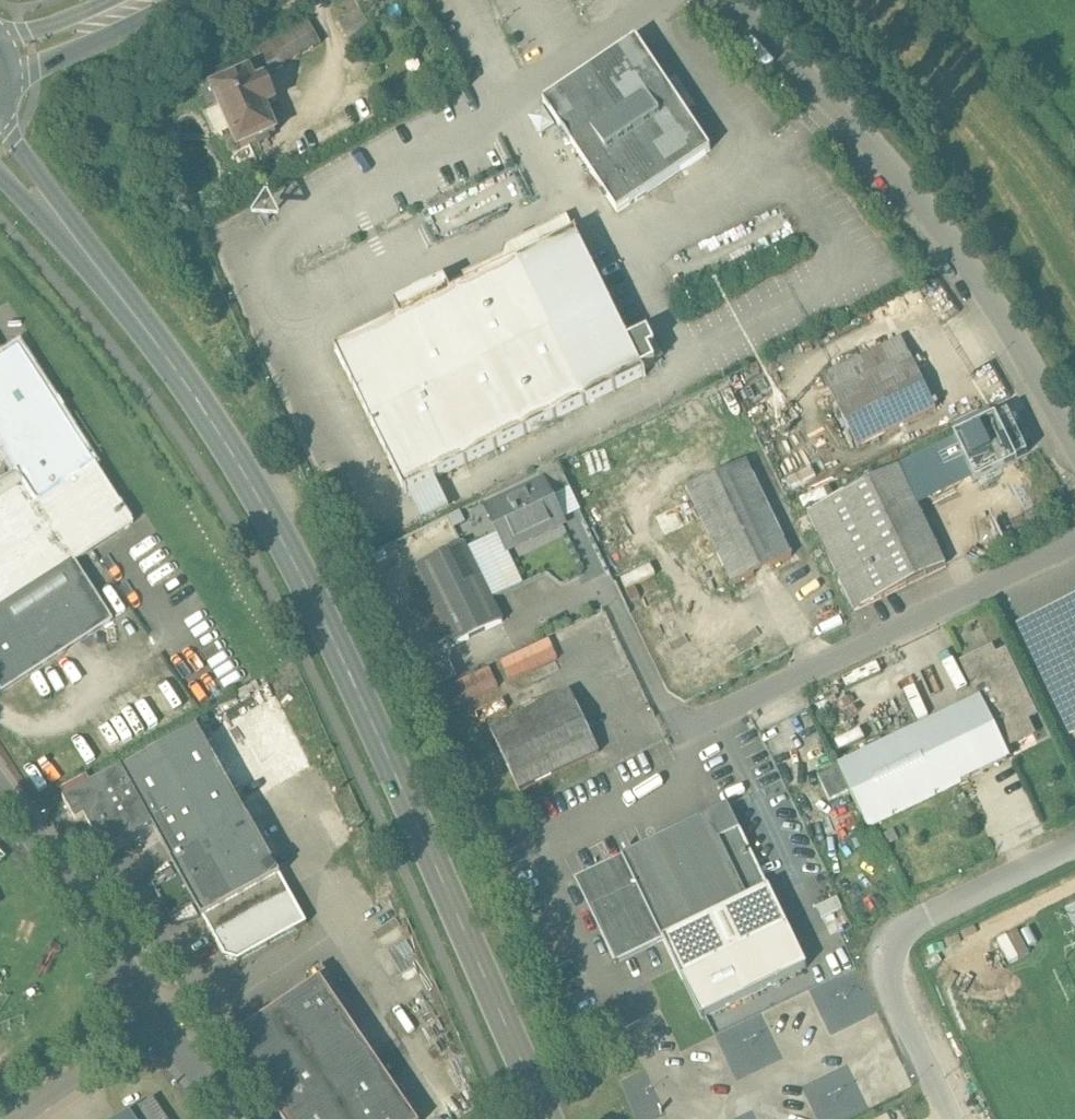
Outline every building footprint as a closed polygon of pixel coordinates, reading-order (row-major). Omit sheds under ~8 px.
[(360,8),(339,19),(351,40),(372,30),(360,8)] [(309,21),(254,52),(256,57),(261,55),(269,71),(321,42),(309,21)] [(637,39),(544,102),(618,214),(712,151),(637,39)] [(251,72),(213,89),(213,90),(203,94),(211,112),(221,107),(239,149),(257,141),(259,146),(270,141),(268,136),(277,132),(266,107),(275,103),(265,80),(256,84),(251,72)] [(504,255),(447,284),(452,296),(515,265),(510,253),(543,236),(550,248),(575,236),(574,235),(576,234),(567,217),(506,248),(504,255)] [(338,351),(336,352),(337,355),(338,354),(406,492),(405,493),(406,495),(408,494),(408,493),(644,377),(644,378),(647,377),(643,372),(656,365),(650,352),(656,349),(649,334),(629,343),(577,237),(578,237),(577,234),(576,234),(574,235),(575,236),(550,248),(543,236),(510,253),(515,265),(452,296),(447,284),(446,282),(395,307),(401,321),(339,352),(338,351)] [(0,526),(0,611),(73,564),(131,526),(17,348),(2,358),(0,359),(0,454),(33,504),(0,526)] [(914,363),(835,401),(858,448),(937,410),(914,363)] [(746,462),(687,490),(733,586),(792,557),(746,462)] [(571,489),(558,463),(538,473),(544,485),(545,485),(551,498),(571,489)] [(899,467),(808,511),(855,611),(947,567),(899,467)] [(544,485),(489,511),(507,548),(562,521),(551,498),(545,485),(544,485)] [(465,543),(417,567),(456,645),(503,622),(465,543)] [(0,611),(0,694),(111,622),(73,564),(0,611)] [(1023,630),(1074,732),(1074,605),(1023,630)] [(551,636),(502,659),(512,679),(560,656),(551,636)] [(907,656),(935,647),(933,638),(904,648),(907,656)] [(992,649),(963,663),(980,700),(1020,681),(1006,652),(996,657),(992,649)] [(416,676),(423,692),(458,676),(450,660),(416,676)] [(980,700),(933,722),(962,782),(1010,759),(1005,749),(1034,735),(1028,720),(1037,716),(1020,681),(980,700)] [(571,692),(491,731),(520,791),(600,752),(571,692)] [(933,722),(839,768),(867,827),(962,782),(933,722)] [(198,728),(64,802),(77,825),(86,820),(105,855),(154,828),(173,862),(249,820),(198,728)] [(838,768),(819,778),(830,801),(850,792),(838,768)] [(728,805),(706,816),(717,839),(739,829),(728,805)] [(706,816),(667,835),(678,858),(717,839),(706,816)] [(173,862),(172,862),(204,919),(281,876),(250,820),(249,820),(173,862)] [(717,839),(678,858),(667,835),(623,857),(664,940),(768,889),(739,829),(717,839)] [(623,857),(576,880),(616,963),(664,940),(623,857)] [(281,876),(204,919),(225,958),(239,962),(308,924),(281,876)] [(768,889),(664,940),(683,979),(788,928),(769,889),(768,889)] [(838,898),(817,908),(822,919),(823,918),(843,909),(838,898)] [(843,909),(823,918),(831,935),(851,926),(843,909)] [(321,980),(230,1042),(282,1118),(416,1118),(321,980)] [(762,1016),(739,1028),(758,1066),(781,1055),(762,1016)] [(153,1099),(130,1115),(133,1118),(167,1118),(153,1099)]
